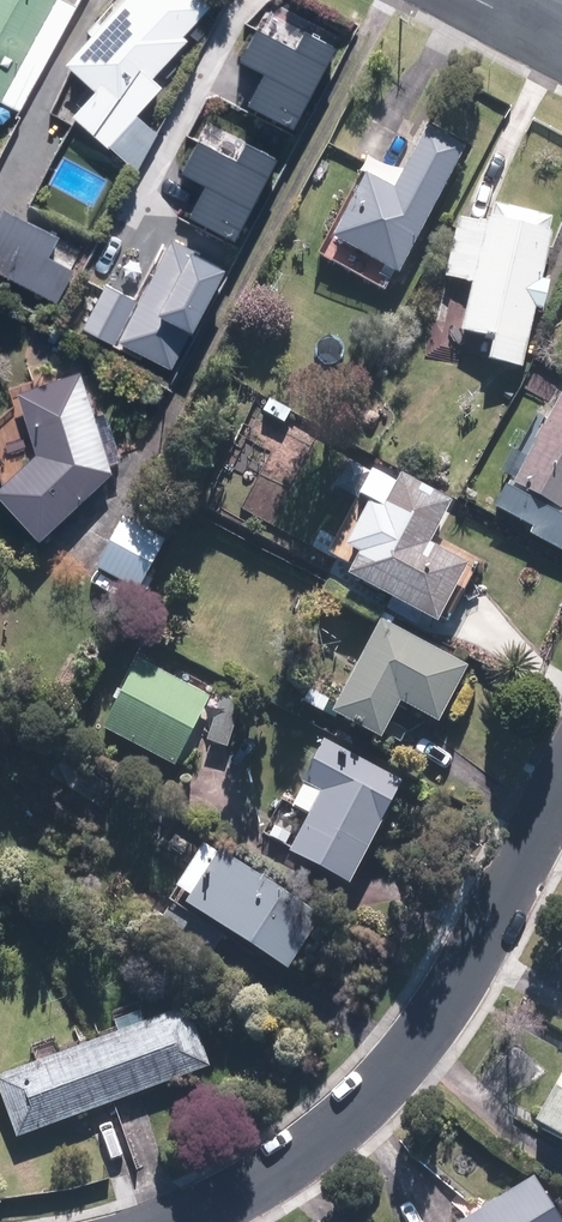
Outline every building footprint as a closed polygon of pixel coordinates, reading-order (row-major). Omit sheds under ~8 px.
[(53,0),(0,0),(0,105),(15,113),(71,10),(53,0)] [(64,59),(94,86),(71,111),(104,140),(132,109),(125,102),(186,33),(181,29),(207,0),(116,0),(64,59)] [(247,106),(294,130),(335,49),(303,32),(295,49),(256,29),(240,61),(264,73),(247,106)] [(391,277),(458,154),(421,134),(387,196),(359,181),(326,242),(391,277)] [(189,219),(236,242),(277,161),(245,145),(237,161),(198,142),(182,173),(206,186),(189,219)] [(53,301),(68,271),(41,258),(52,236),(0,211),(0,275),(53,301)] [(516,372),(547,224),(491,212),(488,230),(455,223),(443,280),(467,285),(457,335),(489,341),(484,365),(516,372)] [(117,333),(169,360),(222,258),(169,231),(137,294),(117,333)] [(83,319),(110,334),(134,292),(106,276),(83,319)] [(107,472),(76,372),(11,392),(30,454),(0,481),(0,502),(33,538),(107,472)] [(560,392),(508,488),(506,486),(493,510),(530,529),(527,535),(561,554),(561,393),(560,392)] [(391,482),(339,580),(428,627),(459,569),(420,548),(441,508),(391,482)] [(119,520),(92,570),(133,593),(161,542),(119,520)] [(459,669),(375,624),(326,715),(374,741),(395,702),(431,722),(459,669)] [(132,666),(99,732),(169,767),(202,701),(132,666)] [(341,886),(397,784),(321,743),(299,784),(318,794),(284,856),(341,886)] [(170,907),(154,930),(203,962),(221,933),(281,971),(314,920),(213,855),(176,911),(170,907)] [(13,1137),(204,1067),(183,1011),(0,1078),(0,1102),(13,1137)] [(524,1120),(561,1142),(561,1054),(524,1120)] [(529,1177),(452,1221),(555,1221),(529,1177)]
